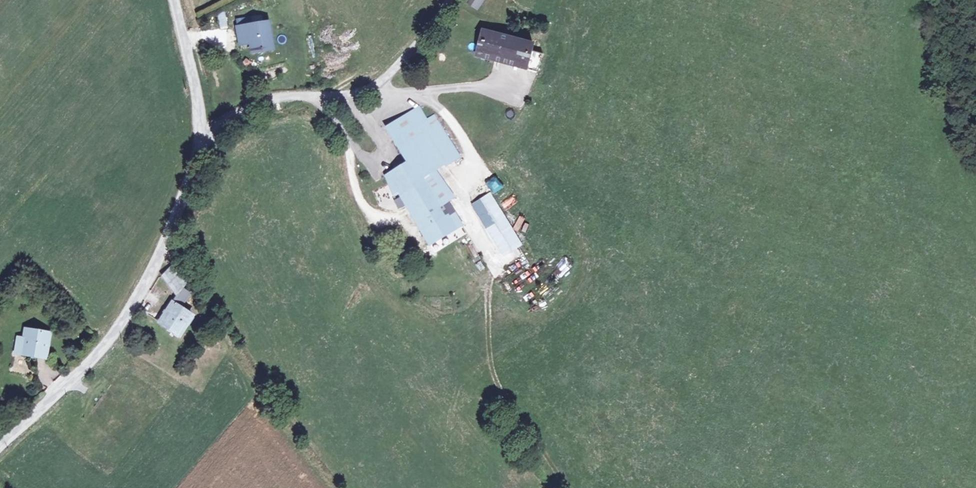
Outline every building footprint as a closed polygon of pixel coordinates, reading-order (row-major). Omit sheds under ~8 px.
[(455,7),(464,15),(477,0),(461,0),(455,7)] [(220,29),(228,27),(224,12),(217,14),(220,29)] [(263,23),(231,30),(234,45),(244,44),(247,55),(268,50),(263,23)] [(483,32),(479,53),(529,63),(533,41),(483,32)] [(419,121),(412,125),(406,115),(404,112),(371,132),(373,135),(379,145),(393,166),(370,180),(375,188),(380,196),(383,193),(419,251),(447,233),(437,217),(432,220),(425,210),(437,203),(419,175),(426,170),(428,173),(444,163),(419,121)] [(496,245),(512,235),(488,198),(472,208),(496,245)] [(182,307),(191,294),(183,289),(187,282),(167,268),(159,281),(176,293),(172,300),(182,307)] [(173,305),(162,324),(171,330),(169,333),(181,340),(193,318),(173,305)] [(18,330),(17,345),(48,349),(51,324),(26,321),(25,330),(18,330)]
